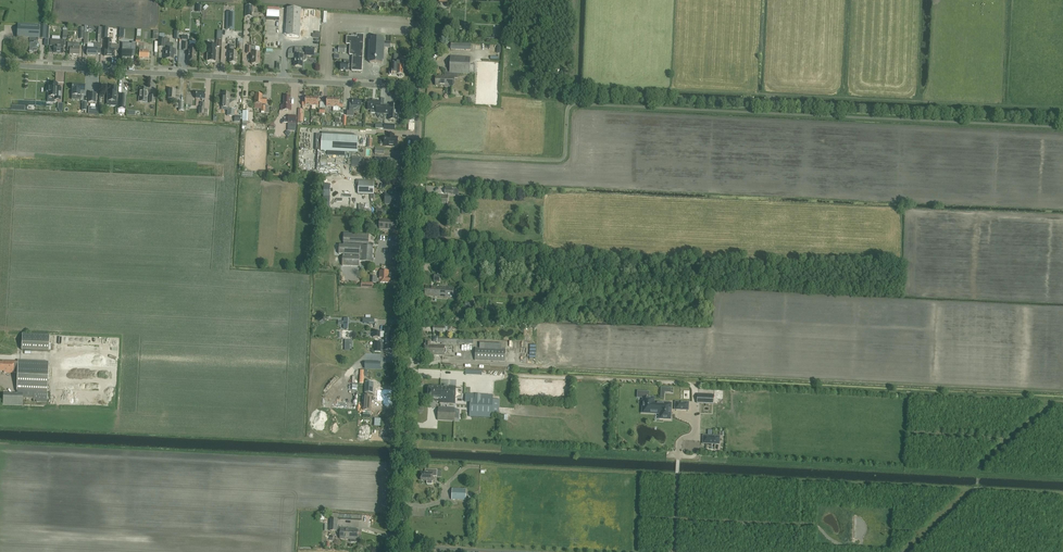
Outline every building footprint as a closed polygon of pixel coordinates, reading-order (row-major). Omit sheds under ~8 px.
[(300,36),(301,9),(287,8),(286,36),(300,36)] [(226,12),(225,29),(234,30),(234,12),(226,12)] [(488,36),(499,37),(499,17),(489,16),(488,36)] [(39,25),(17,24),(17,37),(29,38),(29,42),(28,42),(28,52),(33,52),(33,51),(37,51),(37,43),(37,38),(49,39),(49,26),(39,25)] [(59,46),(53,46),(54,38),(55,28),(50,28),(49,42),(50,42),(50,48),(53,48),(53,53),(63,54),(63,40),(59,40),(59,46)] [(356,38),(351,37),(347,37),(346,44),(350,45),(349,55),(353,55),(352,71),(362,72),(364,35),(357,35),(356,38)] [(175,50),(173,50),(171,50),(171,44),(167,43),(167,38),(165,38),(165,39),(158,38),(158,47),(167,47),(167,49),(166,49),(165,59),(173,60),(173,54),(175,54),(175,50)] [(371,38),(370,38),(369,60),(370,60),(370,63),(382,64),(382,61),(383,61),(384,48),(391,48),(391,42),(384,42),(384,39),(383,39),(371,38)] [(109,49),(109,44),(109,40),(105,40),(105,44),(104,56),(114,56),(114,49),(109,49)] [(67,43),(67,46),(67,51),(69,51),(69,54),(79,55),(79,43),(67,43)] [(94,43),(94,48),(87,48),(87,55),(96,55),(96,48),(100,48),(101,43),(94,43)] [(127,45),(127,50),(122,49),(121,57),(131,57),(131,47),(135,48),(135,43),(132,43),(132,45),(127,45)] [(143,46),(144,43),(136,43),(136,48),(139,48),(139,50),(139,58),(148,58),(149,51),(143,50),(143,46)] [(237,52),(233,52),(233,45),(229,45),(228,56),(229,56),(229,63),(236,63),(237,52)] [(246,53),(251,53),(251,57),(252,57),(251,64),(259,65),(259,53),(255,53),(255,46),(247,46),(246,53)] [(302,48),(302,56),(294,55),(294,60),(295,60),(295,67),(302,67),(302,61),(304,61),(305,61),(306,60),(307,58),(307,56),(314,56),(314,47),(305,47),(305,48),(302,48)] [(399,59),(400,59),(400,55),(394,54),(394,62),(393,62),(392,71),(389,70),(389,74),(392,75),(397,75),(397,76),(403,76),(403,69),(404,69),(404,66),(403,66),(404,63),(398,63),(399,59)] [(453,78),(458,78),(458,73),(470,74),(470,57),(450,56),(450,72),(445,72),(445,76),(435,76),(435,86),(444,86),(444,87),(453,87),(453,78)] [(281,57),(272,58),(272,65),(276,65),(276,70),(282,70),(281,57)] [(349,71),(349,61),(344,60),(344,64),(340,64),(340,71),(349,71)] [(522,86),(529,82),(525,76),(523,77),(523,78),(520,80),(521,83),(520,83),(522,86)] [(57,90),(58,84),(56,84),(56,82),(51,82),(51,83),(49,83),(48,87),(47,87),(47,92),(48,92),(48,96),(54,97),(54,100),(60,100),(61,90),(57,90)] [(84,94),(85,85),(72,84),(72,90),(72,95),(81,95),(81,94),(84,94)] [(108,92),(107,101),(116,101),(116,99),(117,87),(110,87),(110,92),(108,92)] [(146,102),(147,93),(146,93),(146,89),(145,89),(145,88),(142,88),(140,88),(140,96),(139,96),(139,101),(146,102)] [(179,99),(179,96),(175,96),(175,90),(168,90),(168,99),(175,99),(179,99)] [(204,100),(205,92),(195,91),(195,98),(202,99),(202,100),(204,100)] [(220,107),(228,108),(229,97),(229,93),(222,93),(222,100),(221,100),(220,107)] [(255,94),(254,103),(261,104),(261,111),(265,112),(265,113),(269,113),(269,106),(266,106),(266,99),(262,98),(262,95),(255,94)] [(118,99),(116,99),(116,101),(118,102),(118,109),(125,110),(126,96),(118,95),(118,99)] [(283,105),(281,105),(281,110),(291,111),(291,105),(290,105),(291,97),(284,96),(283,105)] [(302,105),(312,106),(312,98),(305,98),(305,102),(302,102),(302,105)] [(333,99),(333,107),(343,107),(343,104),(339,104),(340,99),(333,99)] [(357,107),(361,107),(361,100),(352,100),(352,103),(349,103),(349,112),(347,112),(347,117),(353,117),(353,109),(355,109),(356,109),(357,108),(357,107)] [(384,114),(385,106),(381,105),(381,101),(368,101),(368,110),(371,110),(371,113),(376,113),(377,113),(379,118),(384,121),(384,114)] [(198,107),(198,114),(203,114),(203,115),(207,115),(207,109),(204,109),(204,103),(200,103),(200,107),(198,107)] [(398,106),(385,106),(384,114),(389,114),(388,120),(397,121),(398,106)] [(297,124),(297,116),(288,115),(287,118),(284,118),(284,123),(297,124)] [(318,145),(318,149),(321,150),(321,151),(357,153),(358,136),(322,134),(321,145),(318,145)] [(394,137),(394,135),(387,135),(387,137),(385,137),(385,146),(397,146),(398,138),(394,137)] [(393,172),(399,172),(400,155),(394,154),(394,158),(374,157),(374,168),(393,169),(393,172)] [(358,194),(374,195),(374,182),(358,182),(358,194)] [(390,194),(385,193),(384,204),(398,205),(399,195),(390,194)] [(432,205),(448,206),(448,196),(438,195),(438,196),(433,195),(432,205)] [(379,220),(379,226),(374,225),(374,232),(379,233),(379,230),(395,230),(396,221),(379,220)] [(339,254),(343,254),(342,266),(359,266),(359,261),(373,262),(373,259),(372,259),(373,246),(367,246),(367,244),(368,244),(369,235),(344,234),(343,245),(339,245),(339,254)] [(380,278),(377,278),(377,277),(373,276),(373,283),(380,283),(390,283),(390,278),(389,278),(389,272),(380,271),(380,278)] [(454,287),(433,286),(433,287),(425,286),(425,296),(453,298),(454,287)] [(345,323),(346,323),(350,324),(352,323),(352,319),(351,319),(350,319),(346,318),(342,318),(342,325),(341,325),(341,329),(342,329),(342,332),(345,332),(345,323)] [(384,341),(393,341),(394,330),(385,330),(385,332),(380,332),(373,331),(373,337),(384,338),(384,341)] [(49,351),(49,335),(22,334),(21,350),(49,351)] [(384,350),(393,350),(393,341),(384,341),(384,343),(380,343),(380,340),(375,340),(375,343),(374,343),(372,344),(372,348),(373,349),(384,349),(384,350)] [(445,345),(432,345),(429,345),(429,341),(424,341),(424,345),(423,345),(423,355),(426,355),(426,356),(444,356),(445,345)] [(506,349),(502,349),(502,344),(480,343),(480,348),(475,348),(475,360),(505,362),(506,349)] [(0,362),(0,371),(4,371),(4,372),(18,373),(17,391),(23,391),(23,398),(37,399),(37,392),(47,392),(48,362),(18,361),(18,362),(8,361),(8,362),(2,361),(2,362),(0,362)] [(365,393),(373,393),(373,382),(365,382),(365,393)] [(428,386),(427,401),(439,402),(439,403),(454,404),(455,388),(454,386),(440,385),(440,386),(434,386),(434,387),(428,386)] [(22,394),(3,393),(3,405),(22,405),(22,394)] [(492,418),(492,414),(499,415),(499,400),(493,399),(493,395),(465,394),(464,410),(464,416),(492,418)] [(697,394),(696,404),(714,405),(714,396),(697,394)] [(371,411),(371,409),(372,396),(364,395),(363,410),(371,411)] [(392,396),(377,395),(377,398),(383,398),(383,404),(391,404),(392,396)] [(660,415),(659,419),(670,419),(671,405),(654,404),(654,398),(643,397),(642,411),(642,414),(660,415)] [(688,410),(689,403),(676,402),(675,410),(688,410)] [(437,420),(454,421),(455,408),(438,407),(437,420)] [(719,444),(720,436),(703,436),(703,443),(719,444)] [(421,480),(427,481),(427,484),(432,484),(432,481),(433,477),(437,477),(437,470),(425,469),(425,473),(421,473),(421,480)] [(452,499),(466,500),(466,489),(452,489),(452,499)] [(340,533),(340,540),(345,540),(345,539),(357,540),(358,529),(338,528),(338,519),(330,519),(329,531),(337,532),(337,533),(340,533)]
